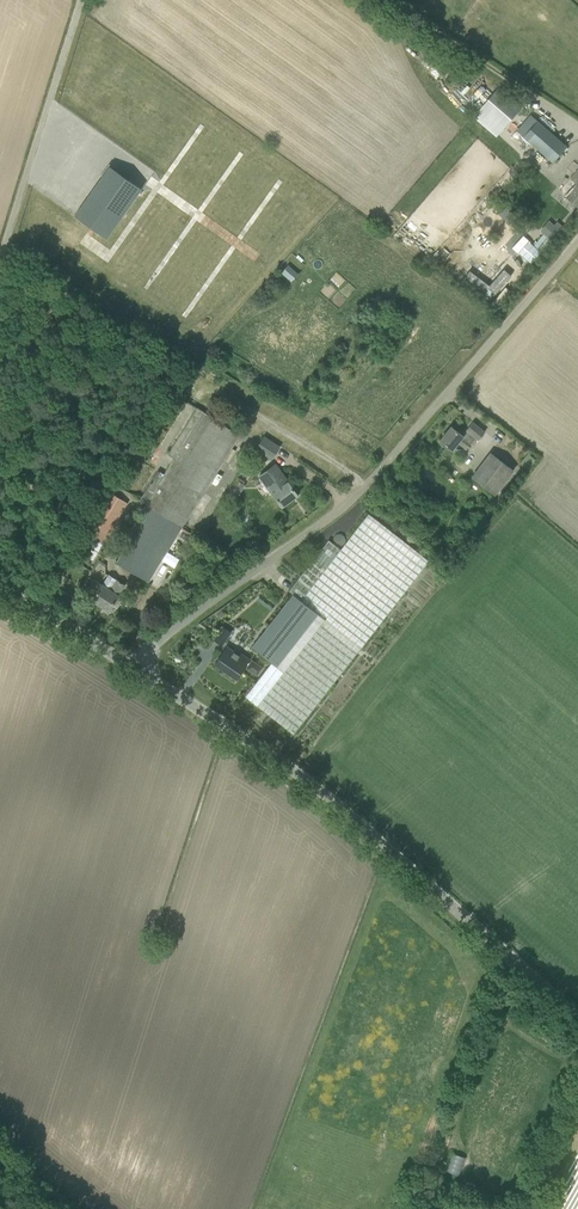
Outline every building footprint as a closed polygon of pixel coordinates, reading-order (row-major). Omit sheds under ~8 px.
[(474,117),(479,122),(483,118),(500,135),(522,108),(500,90),(474,117)] [(567,146),(557,137),(538,120),(523,136),(553,163),(567,146)] [(90,197),(122,220),(157,170),(124,147),(90,197)] [(570,179),(560,189),(567,195),(566,196),(577,207),(577,170),(570,179)] [(498,213),(516,227),(521,221),(504,206),(498,213)] [(550,217),(539,228),(550,239),(561,228),(550,217)] [(286,278),(293,270),(288,265),(281,273),(286,278)] [(239,434),(197,407),(168,454),(175,458),(164,475),(158,470),(140,499),(147,503),(118,550),(123,553),(117,562),(148,581),(239,434)] [(452,426),(441,440),(442,442),(441,443),(449,450),(451,448),(452,449),(458,442),(467,449),(472,443),(476,438),(478,440),(485,432),(473,422),(466,430),(467,431),(462,435),(452,426)] [(280,447),(264,437),(256,448),(272,459),(280,447)] [(491,452),(472,477),(494,495),(513,470),(491,452)] [(520,463),(529,470),(537,460),(528,453),(520,463)] [(282,506),(298,495),(275,464),(260,475),(282,506)] [(128,503),(110,492),(109,492),(74,548),(85,555),(95,539),(103,543),(128,503)] [(341,549),(329,540),(289,591),(293,594),(313,609),(272,662),(245,696),(499,895),(577,794),(577,676),(369,513),(341,549)] [(186,570),(182,577),(192,583),(196,577),(186,570)] [(125,585),(117,580),(110,590),(94,579),(88,589),(96,594),(92,599),(109,610),(119,595),(118,595),(125,585)] [(313,609),(293,594),(252,647),(272,662),(313,609)] [(214,640),(222,645),(231,632),(223,626),(214,640)] [(227,646),(215,664),(237,679),(249,659),(235,649),(234,651),(227,646)]
